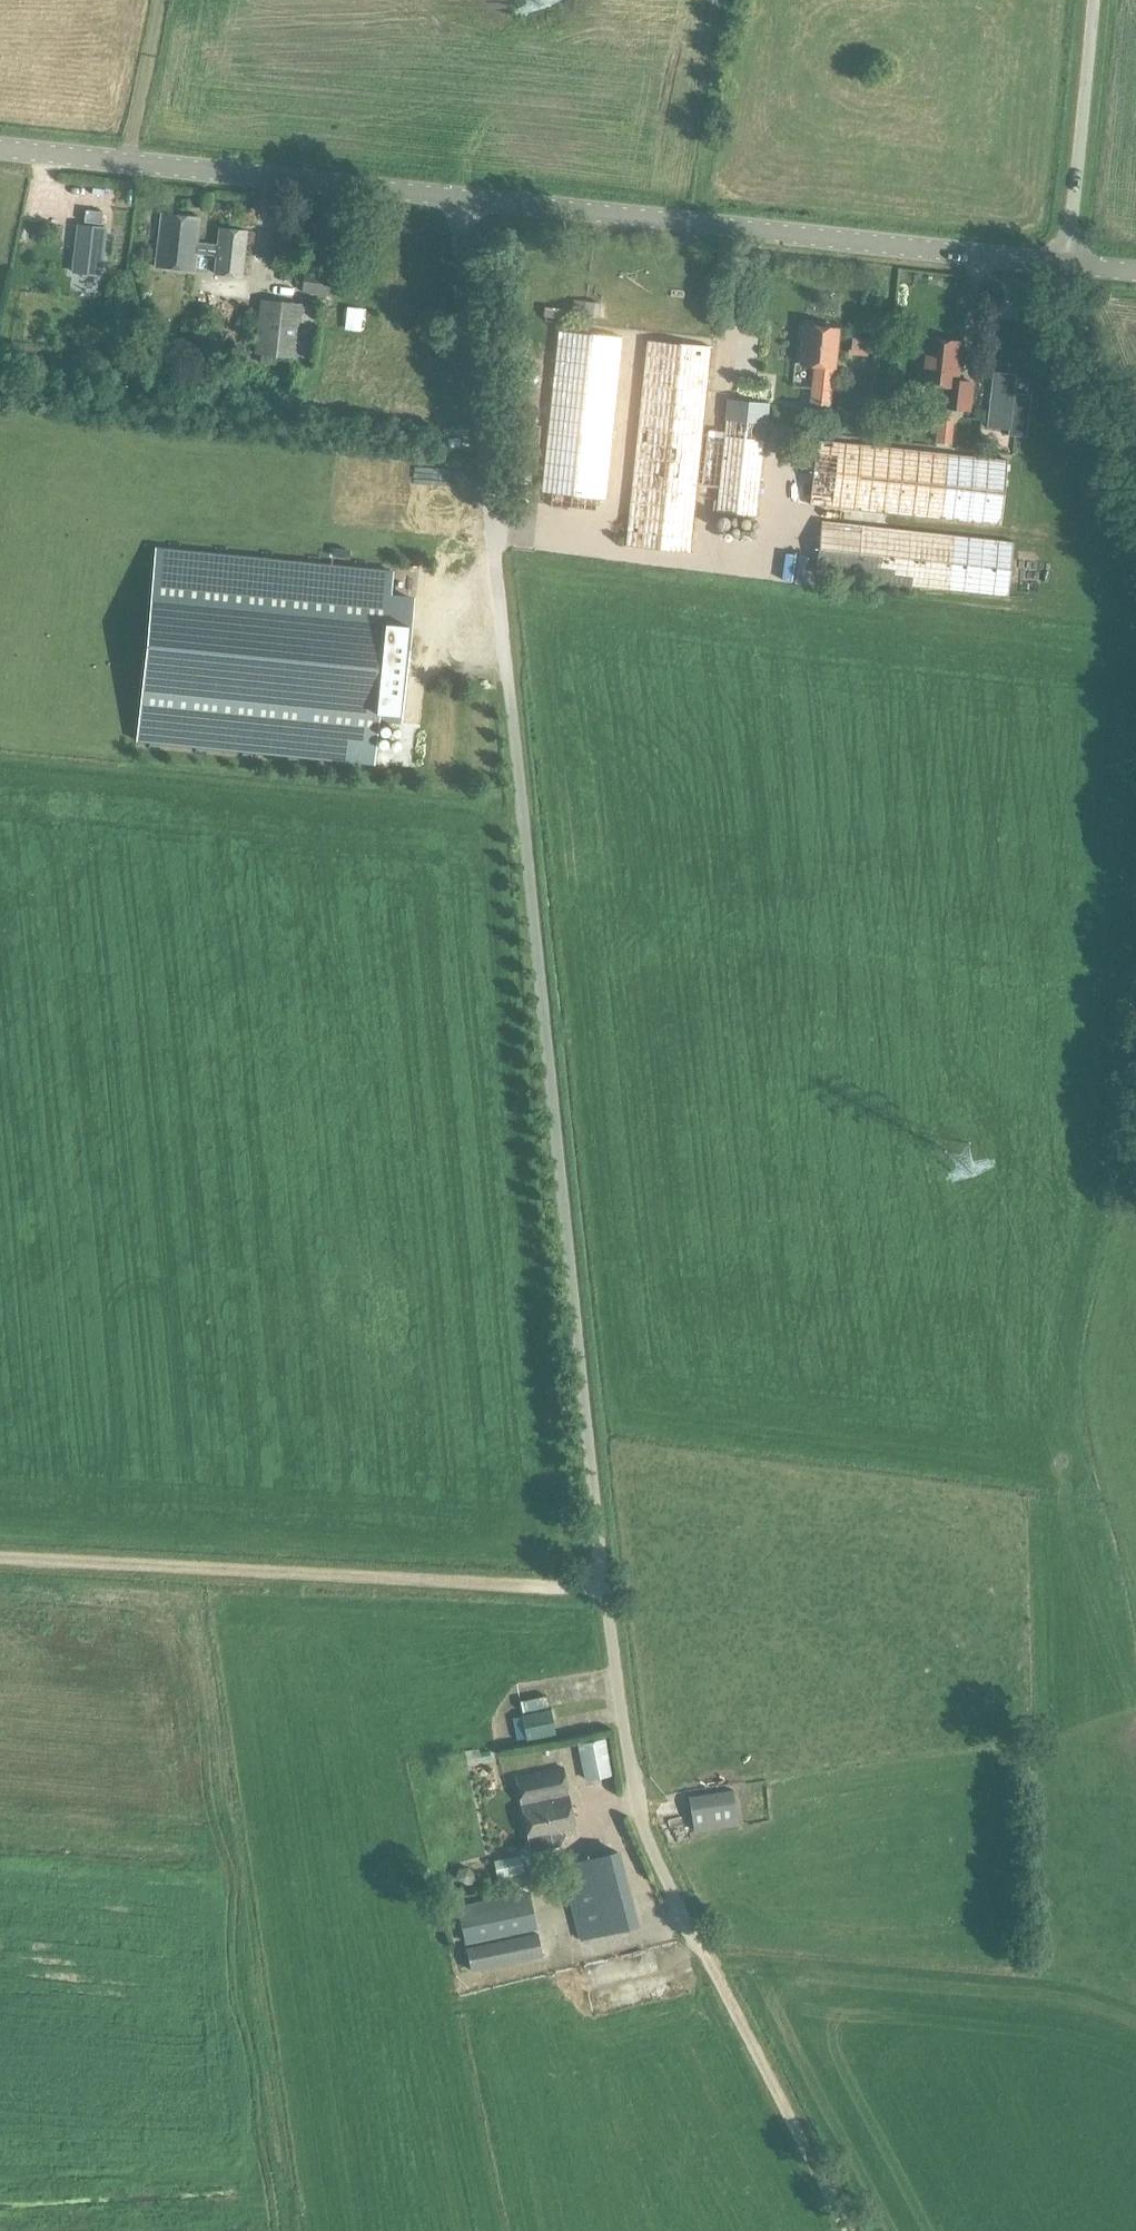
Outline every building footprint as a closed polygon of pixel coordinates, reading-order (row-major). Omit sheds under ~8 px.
[(87,211),(85,221),(102,223),(103,212),(87,211)] [(219,244),(198,242),(201,217),(162,212),(155,266),(195,271),(197,254),(217,256),(216,272),(241,275),(246,232),(221,229),(219,244)] [(80,225),(75,273),(102,275),(106,227),(80,225)] [(307,271),(304,291),(335,295),(337,275),(307,271)] [(254,353),(290,357),(309,360),(316,303),(260,297),(254,353)] [(835,368),(834,368),(839,328),(804,325),(800,364),(814,366),(811,404),(831,406),(835,368)] [(859,351),(858,329),(840,330),(841,352),(859,351)] [(602,506),(612,335),(547,331),(537,502),(602,506)] [(684,550),(704,345),(638,339),(633,392),(658,394),(653,454),(630,452),(621,544),(684,550)] [(968,410),(971,385),(972,382),(956,381),(960,343),(925,339),(923,353),(919,354),(918,366),(921,369),(920,383),(938,385),(942,390),(940,407),(968,410)] [(993,372),(987,427),(988,427),(988,426),(1009,428),(1008,435),(1026,437),(1031,395),(1013,393),(1015,375),(994,373),(995,372),(993,372)] [(760,429),(760,399),(711,398),(708,525),(750,526),(751,429),(760,429)] [(954,417),(940,416),(937,443),(951,444),(954,417)] [(997,454),(805,436),(799,505),(991,522),(997,454)] [(1005,592),(1008,534),(844,528),(844,547),(810,545),(809,573),(986,579),(986,591),(1005,592)] [(527,1740),(557,1734),(551,1707),(521,1714),(527,1740)] [(578,1743),(585,1780),(613,1775),(606,1738),(578,1743)] [(479,1748),(465,1751),(468,1764),(492,1759),(490,1750),(480,1752),(479,1748)] [(553,1847),(552,1846),(559,1844),(558,1836),(577,1832),(563,1767),(516,1777),(532,1852),(553,1847)] [(690,1797),(696,1833),(737,1826),(732,1791),(690,1797)] [(560,1865),(580,1941),(640,1925),(620,1849),(560,1865)] [(498,1878),(515,1874),(525,1872),(521,1855),(494,1860),(498,1878)] [(458,1868),(455,1878),(462,1886),(472,1884),(475,1874),(469,1866),(458,1868)] [(464,1944),(538,1929),(529,1890),(456,1906),(464,1944)]
